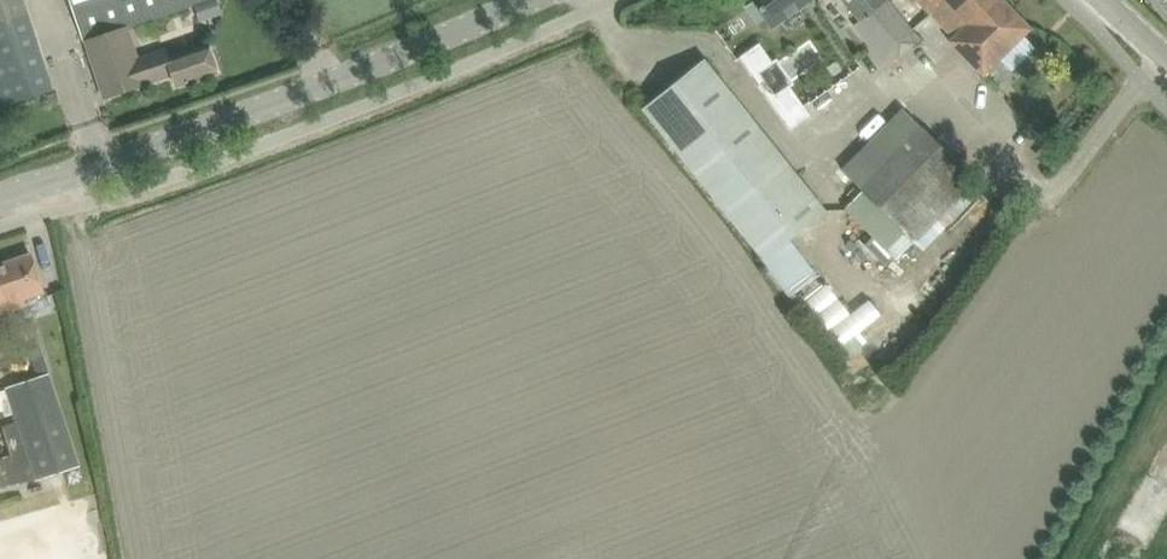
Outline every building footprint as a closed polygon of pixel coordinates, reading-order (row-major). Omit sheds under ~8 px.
[(52,90),(23,0),(0,0),(0,107),(52,90)] [(84,41),(85,41),(104,97),(173,73),(177,86),(218,72),(209,45),(169,58),(165,47),(136,57),(126,27),(204,0),(71,0),(84,41)] [(746,7),(757,23),(765,17),(772,26),(809,0),(753,0),(754,2),(746,7)] [(853,25),(893,72),(903,63),(898,57),(919,39),(887,0),(843,0),(860,20),(853,25)] [(928,11),(952,37),(990,0),(939,0),(928,11)] [(949,41),(983,75),(1031,28),(1003,0),(990,0),(952,37),(949,41)] [(739,55),(756,76),(776,60),(759,39),(739,55)] [(642,108),(657,127),(790,294),(817,274),(789,237),(825,209),(704,59),(642,108)] [(55,92),(47,94),(50,104),(58,101),(55,92)] [(800,101),(781,115),(790,129),(810,115),(800,101)] [(862,191),(845,207),(897,259),(975,180),(902,108),(840,169),(862,191)] [(1056,156),(1043,146),(1035,156),(1048,165),(1056,156)] [(25,305),(23,298),(43,291),(31,254),(0,264),(0,314),(25,305)] [(0,391),(0,410),(2,417),(15,413),(17,419),(20,428),(37,479),(82,464),(60,398),(72,394),(64,370),(52,373),(52,371),(7,386),(7,389),(0,391)]
